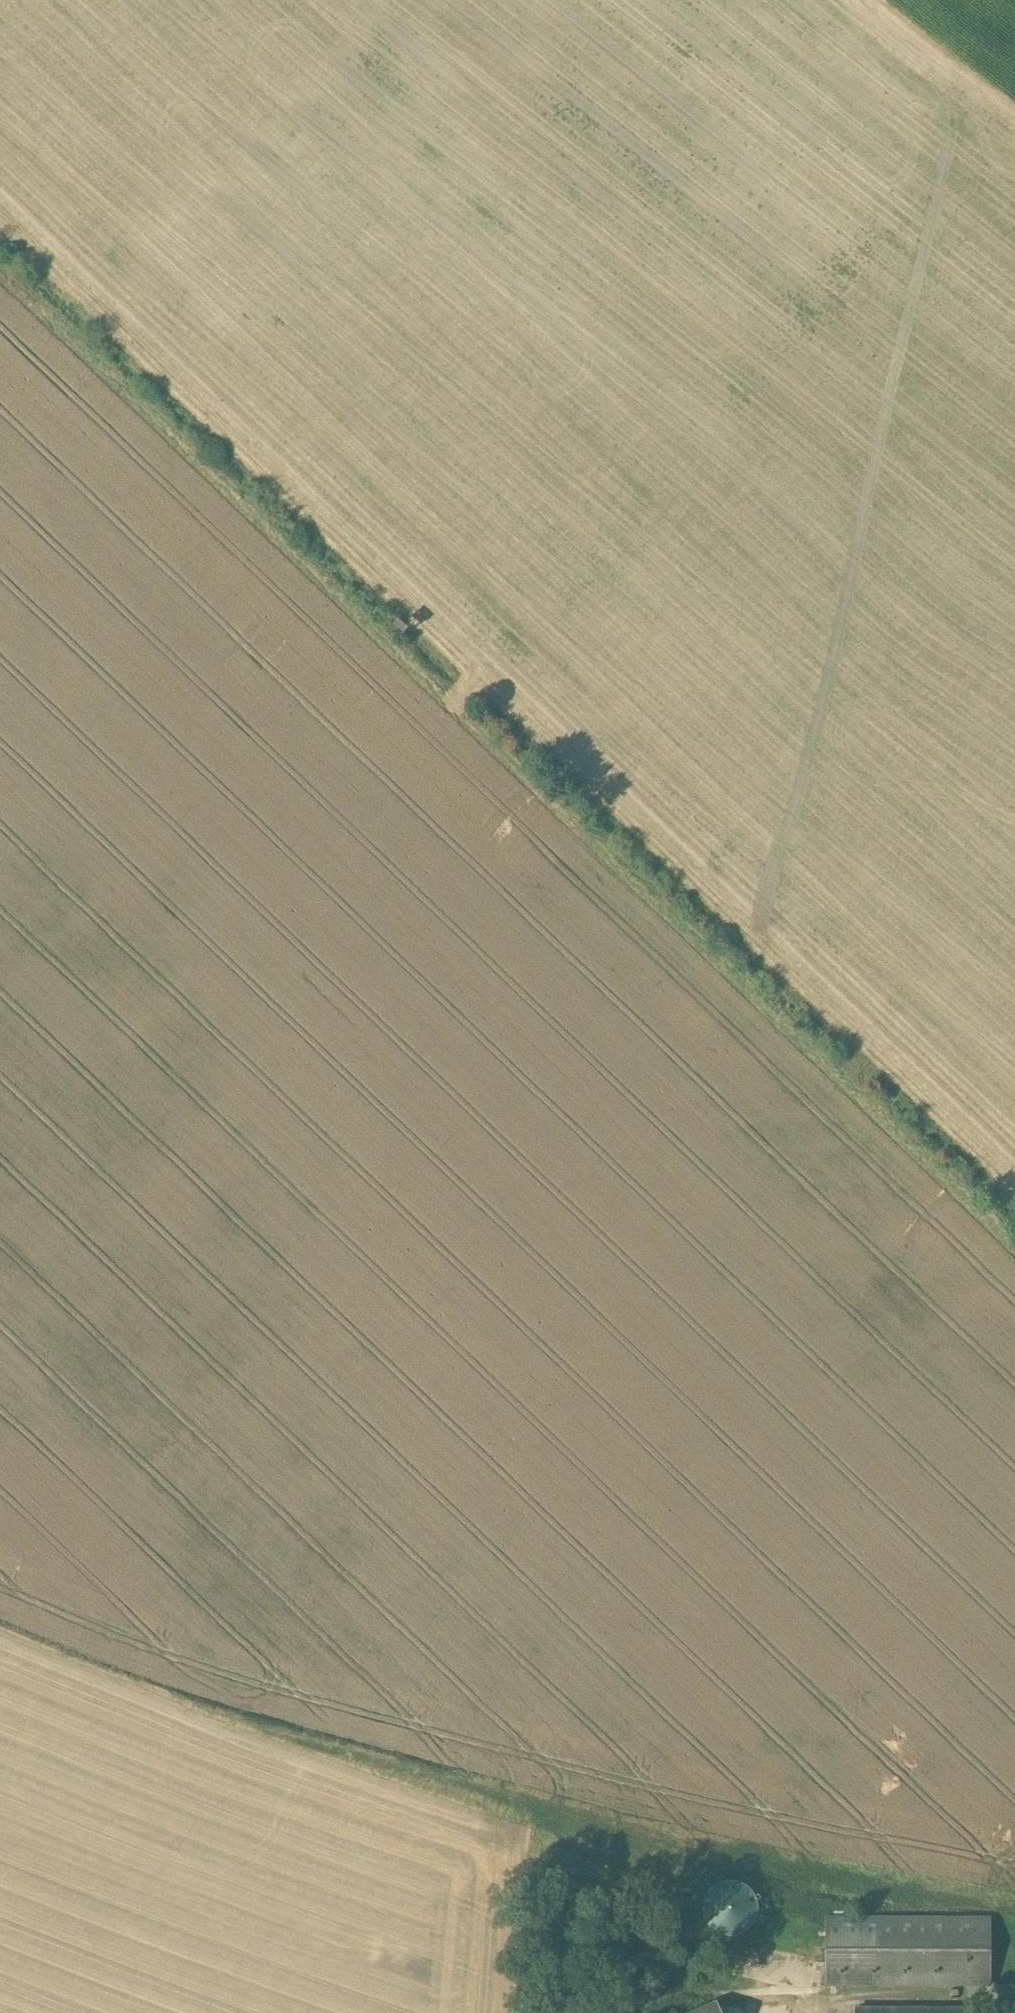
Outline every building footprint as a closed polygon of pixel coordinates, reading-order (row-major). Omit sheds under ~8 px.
[(717,1886),(718,1909),(723,1909),(724,1932),(752,1930),(749,1884),(717,1886)] [(991,1919),(827,1918),(826,1984),(991,1985),(991,1919)] [(697,2012),(720,2012),(717,2005),(697,2012)]
